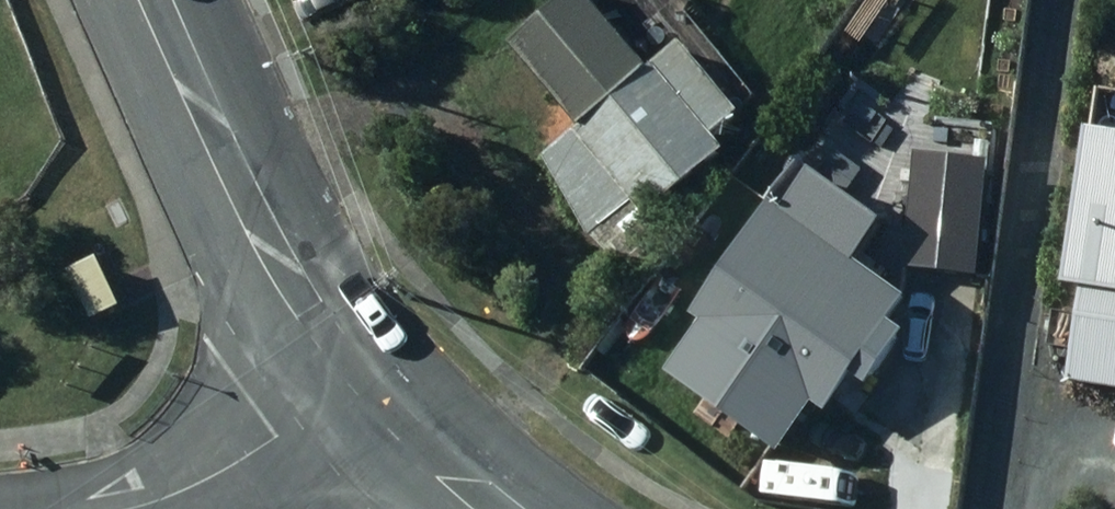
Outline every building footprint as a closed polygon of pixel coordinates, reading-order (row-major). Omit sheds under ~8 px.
[(595,130),(559,161),(605,238),(611,233),(644,271),(678,242),(662,223),(742,155),(730,141),(757,118),(699,49),(667,76),(604,0),(586,0),(527,49),(595,130)] [(1103,100),(1114,102),(1114,64),(1109,63),(1103,100)] [(1088,200),(1114,207),(1114,139),(1105,137),(1088,200)] [(924,176),(915,275),(993,282),(1003,184),(924,176)] [(718,328),(846,420),(927,307),(800,215),(718,328)] [(76,275),(102,324),(134,308),(109,258),(76,275)] [(1087,385),(1114,390),(1114,328),(1099,324),(1087,385)]
